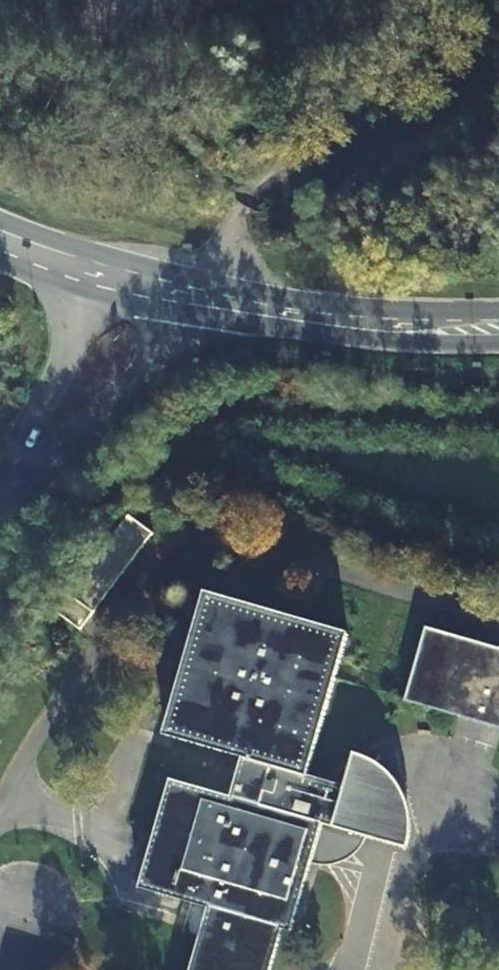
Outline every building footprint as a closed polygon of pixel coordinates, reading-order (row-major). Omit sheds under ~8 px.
[(124,520),(54,618),(78,635),(149,537),(124,520)] [(142,882),(278,813),(332,785),(305,777),(348,633),(203,594),(163,739),(237,759),(227,798),(167,783),(142,882)] [(463,717),(498,699),(498,652),(428,632),(408,702),(463,717)] [(463,717),(498,727),(498,699),(463,717)] [(354,755),(348,776),(369,766),(363,760),(354,755)] [(345,789),(332,785),(278,813),(323,828),(393,849),(395,841),(396,831),(396,820),(395,810),(392,800),(388,791),(383,783),(370,767),(369,766),(348,776),(345,789)] [(142,882),(142,895),(210,915),(194,969),(274,969),(284,935),(292,937),(323,828),(278,813),(142,882)]
